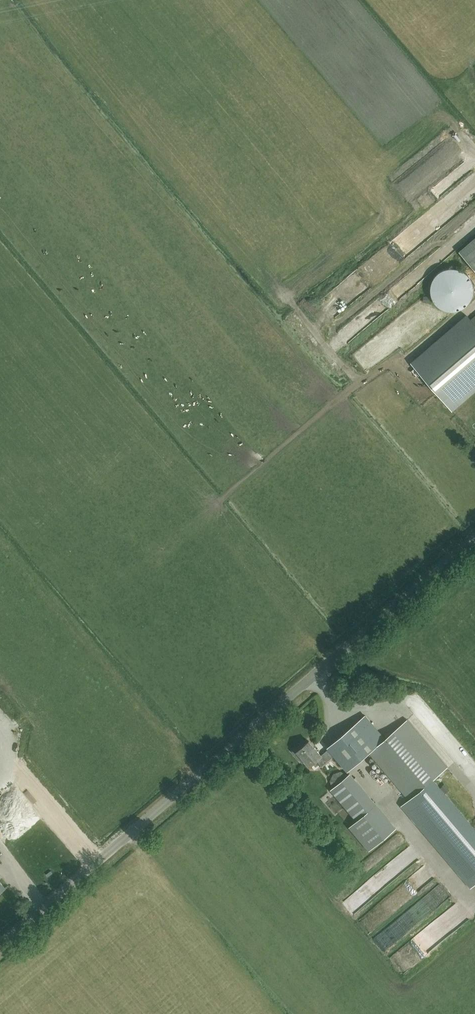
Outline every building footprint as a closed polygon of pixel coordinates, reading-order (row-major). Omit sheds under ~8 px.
[(449,136),(449,145),(461,146),(461,137),(449,136)] [(455,149),(447,154),(451,161),(459,155),(455,149)] [(459,189),(467,196),(474,188),(474,180),(471,176),(459,189)] [(460,245),(474,264),(474,234),(460,245)] [(407,263),(414,253),(409,249),(402,259),(407,263)] [(379,254),(392,270),(397,266),(385,250),(379,254)] [(447,268),(444,269),(439,272),(436,274),(434,277),(432,280),(431,283),(430,287),(430,290),(431,296),(432,299),(433,302),(435,304),(437,306),(443,309),(446,311),(451,311),(453,311),(459,310),(463,308),(467,305),(470,302),(472,297),(473,292),(473,289),(473,284),(472,282),(470,278),(467,275),(463,271),(460,270),(454,268),(451,268),(447,268)] [(471,319),(468,316),(412,363),(451,409),(474,388),(474,316),(471,319)] [(366,693),(353,691),(351,702),(365,704),(366,693)] [(348,771),(370,752),(385,738),(365,714),(327,747),(329,748),(334,755),(348,771)] [(447,766),(407,719),(385,738),(370,752),(409,799),(403,805),(472,886),(474,883),(474,830),(432,780),(447,766)] [(321,765),(334,755),(329,748),(321,755),(309,740),(303,745),(302,743),(293,750),(302,761),(304,760),(309,765),(317,759),(321,765)] [(343,803),(362,788),(349,772),(331,788),(343,803)] [(8,819),(14,825),(21,819),(14,812),(8,819)] [(408,865),(421,855),(413,844),(400,854),(408,865)] [(425,867),(380,900),(389,912),(438,876),(432,867),(428,871),(425,867)] [(10,882),(16,875),(12,872),(6,878),(10,882)] [(431,912),(439,905),(430,896),(423,904),(431,912)] [(414,962),(421,953),(414,947),(406,956),(414,962)]
